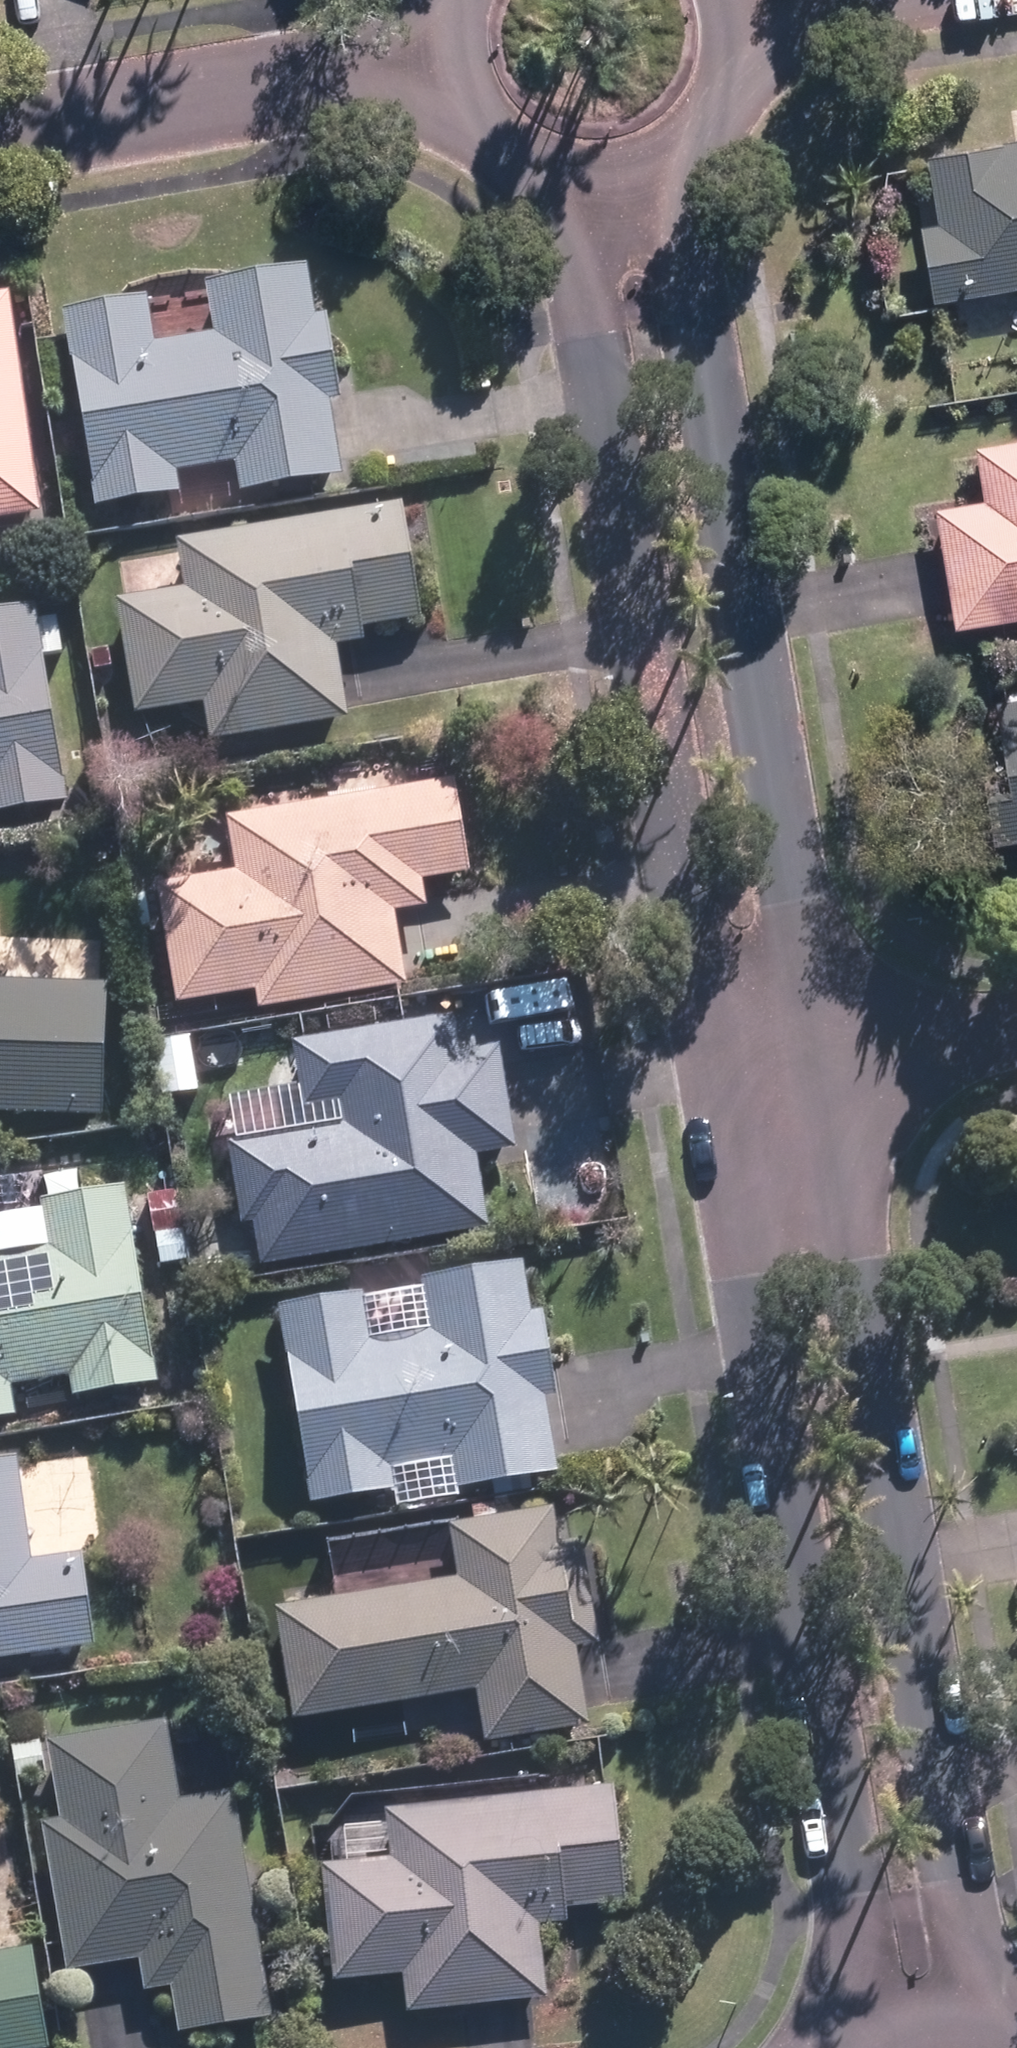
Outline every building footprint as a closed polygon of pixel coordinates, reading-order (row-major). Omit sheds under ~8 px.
[(925,153),(937,221),(919,224),(933,301),(1016,286),(1016,137),(925,153)] [(149,295),(63,309),(95,508),(183,494),(180,473),(237,464),(242,493),(348,476),(314,262),(206,279),(215,332),(157,342),(149,295)] [(48,509),(16,294),(0,296),(0,516),(48,509)] [(974,444),(983,499),(938,506),(957,624),(1016,615),(1016,437),(974,444)] [(188,583),(117,595),(136,711),(204,700),(211,743),(351,721),(339,647),(364,643),(362,628),(421,618),(403,504),(181,540),(188,583)] [(73,801),(49,654),(70,651),(61,601),(0,611),(0,813),(73,801)] [(989,699),(997,747),(966,752),(981,845),(1016,839),(1016,694),(989,699)] [(236,879),(162,892),(180,1000),(257,987),(261,1011),(406,986),(394,914),(427,908),(422,879),(473,870),(455,763),(223,803),(236,879)] [(116,981),(46,977),(48,936),(0,932),(0,1117),(107,1124),(116,981)] [(254,1221),(262,1267),(490,1227),(477,1154),(516,1147),(491,1007),(291,1042),(302,1104),(341,1098),(345,1125),(227,1146),(241,1224),(254,1221)] [(183,1184),(145,1190),(158,1264),(196,1258),(183,1184)] [(17,1413),(12,1384),(67,1374),(71,1397),(159,1381),(133,1238),(124,1189),(0,1212),(0,1416),(17,1413)] [(534,1310),(527,1264),(279,1303),(309,1508),(397,1494),(394,1469),(450,1461),(454,1487),(556,1471),(546,1402),(558,1400),(545,1308),(534,1310)] [(94,1645),(81,1546),(33,1553),(20,1454),(0,1457),(0,1658),(94,1645)] [(598,1645),(576,1506),(331,1544),(339,1595),(272,1605),(289,1718),(473,1689),(481,1742),(594,1725),(581,1647),(598,1645)] [(61,1817),(37,1821),(63,1969),(136,1956),(141,1986),(172,1980),(180,2028),(269,2013),(230,1792),(178,1801),(164,1722),(47,1742),(61,1817)] [(622,1788),(391,1803),(392,1818),(331,1822),(333,1861),(320,1862),(327,1978),(405,1973),(407,2011),(544,2002),(539,1925),(568,1923),(567,1908),(629,1904),(622,1788)] [(53,2047),(36,1946),(0,1952),(0,2047),(51,2047),(53,2047)]
